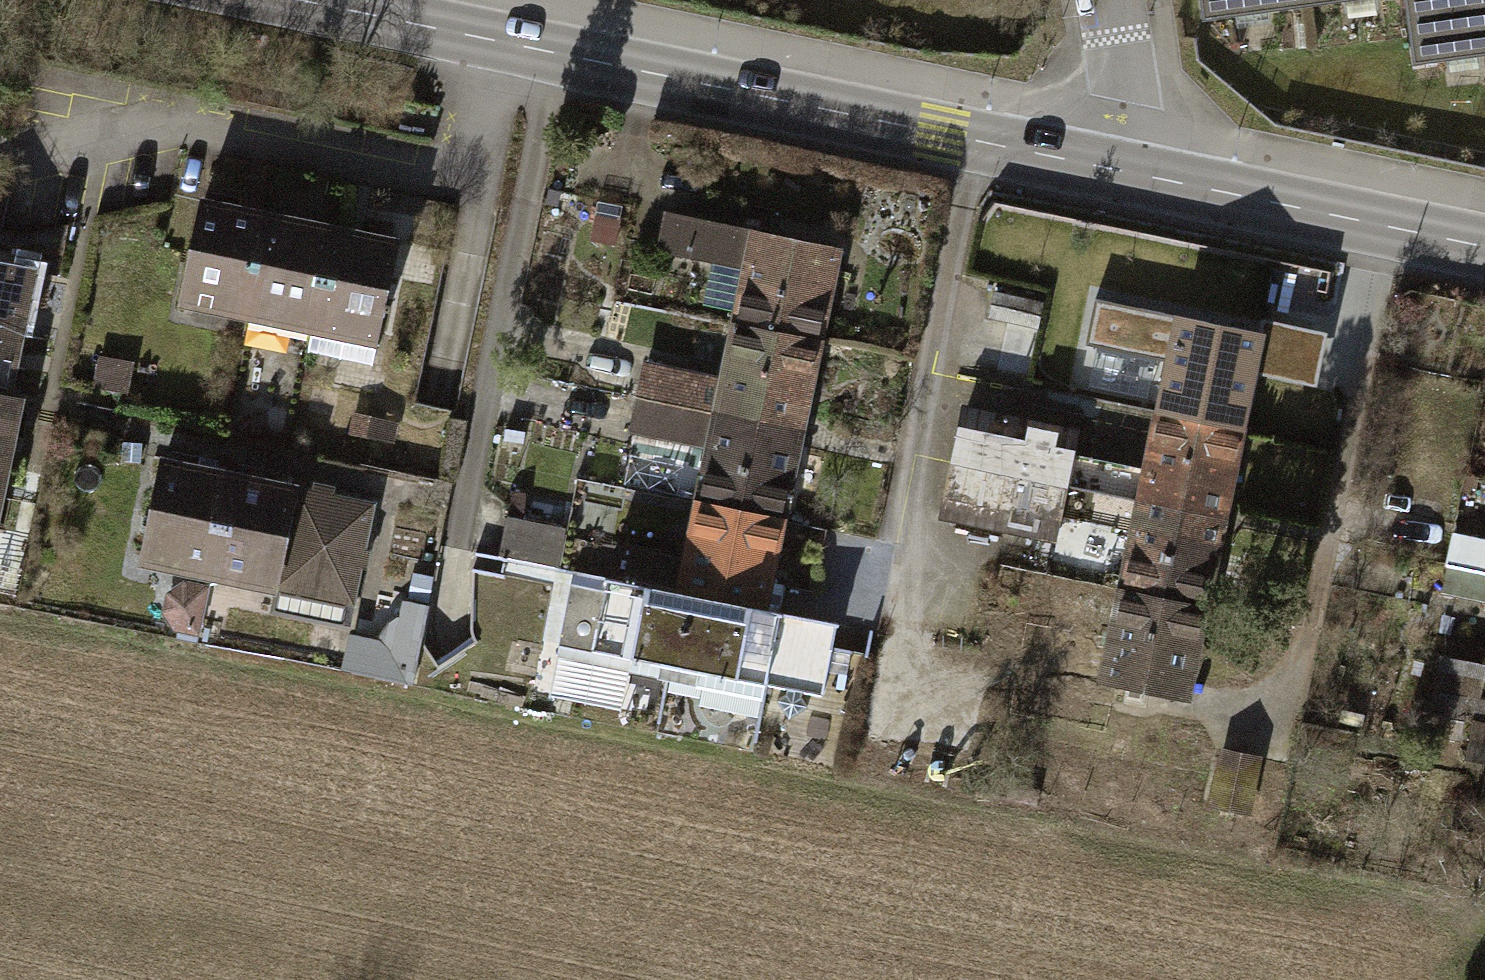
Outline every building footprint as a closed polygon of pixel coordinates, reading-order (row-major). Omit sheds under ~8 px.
[(1367,0),(1199,0),(1201,18),(1367,0)] [(1484,53),(1484,0),(1406,0),(1413,61),(1484,53)] [(180,291),(247,305),(267,209),(200,195),(180,291)] [(247,305),(312,318),(332,223),(267,209),(247,305)] [(658,248),(745,265),(752,231),(665,213),(658,248)] [(398,237),(332,223),(312,318),(305,349),(371,363),(398,237)] [(745,265),(734,323),(813,339),(832,247),(752,231),(745,265)] [(20,335),(34,269),(0,263),(0,331),(20,335)] [(1042,299),(992,288),(985,316),(1035,327),(1042,299)] [(796,426),(813,339),(734,323),(723,378),(716,410),(796,426)] [(20,335),(0,331),(0,392),(8,394),(20,335)] [(128,360),(100,355),(94,387),(122,392),(128,360)] [(645,363),(639,394),(716,410),(723,378),(645,363)] [(9,462),(22,397),(8,394),(0,392),(0,460),(9,462)] [(709,444),(716,410),(639,394),(632,428),(709,444)] [(961,408),(951,458),(1065,481),(1076,431),(961,408)] [(709,444),(698,500),(777,516),(796,426),(716,410),(709,444)] [(1219,514),(1237,425),(1157,410),(1140,498),(1219,514)] [(1056,529),(1065,481),(951,458),(941,506),(1056,529)] [(146,552),(213,564),(230,471),(163,459),(146,552)] [(9,462),(0,460),(0,506),(9,462)] [(300,484),(230,471),(213,564),(281,576),(276,604),(340,615),(345,589),(352,590),(369,496),(300,484)] [(1140,498),(1122,586),(1202,602),(1219,514),(1140,498)] [(765,579),(777,516),(698,500),(686,558),(655,552),(648,583),(777,609),(782,582),(765,579)] [(562,528),(506,515),(497,555),(554,567),(562,528)] [(174,566),(167,624),(208,629),(216,572),(174,566)] [(696,666),(763,679),(777,609),(648,583),(573,568),(558,642),(655,661),(653,673),(693,681),(696,666)] [(1122,586),(1111,642),(1104,680),(1183,696),(1202,602),(1122,586)] [(833,620),(777,609),(763,679),(781,684),(773,697),(786,719),(805,700),(799,689),(820,692),(833,620)] [(382,658),(384,673),(410,680),(426,616),(405,610),(405,621),(393,622),(382,632),(377,648),(382,658)] [(1046,669),(1104,680),(1111,642),(1054,631),(1046,669)] [(1484,697),(1484,686),(1484,663),(1449,660),(1446,694),(1484,697)] [(1458,707),(1424,701),(1420,722),(1454,728),(1458,707)] [(1484,762),(1484,724),(1470,721),(1463,758),(1484,762)] [(1260,755),(1224,748),(1213,805),(1249,812),(1260,755)]
